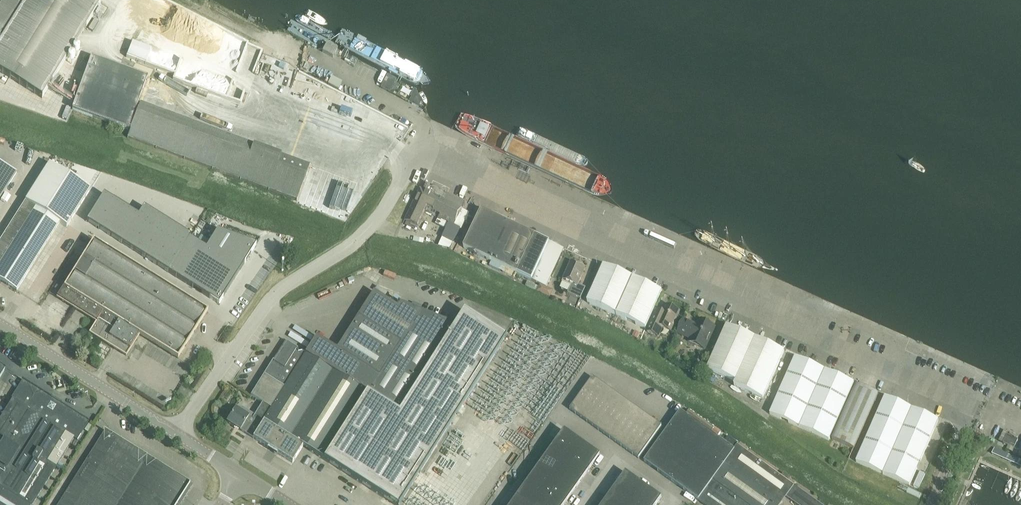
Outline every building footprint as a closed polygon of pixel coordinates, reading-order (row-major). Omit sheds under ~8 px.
[(42,98),(100,4),(94,0),(0,0),(0,72),(42,98)] [(305,3),(294,24),(418,88),(428,67),(305,3)] [(220,42),(217,53),(226,55),(229,45),(220,42)] [(260,49),(249,88),(264,92),(259,111),(260,112),(258,119),(271,123),(278,97),(274,96),(285,57),(260,49)] [(72,109),(128,130),(147,79),(91,58),(72,109)] [(325,81),(338,86),(341,77),(328,72),(325,81)] [(140,103),(130,131),(127,137),(306,204),(319,170),(140,103)] [(16,172),(0,162),(0,197),(16,172)] [(66,227),(87,193),(47,167),(0,241),(0,280),(16,291),(59,222),(66,227)] [(425,191),(420,189),(405,221),(418,227),(427,207),(440,214),(438,218),(453,226),(465,201),(429,184),(425,191)] [(86,222),(98,229),(115,201),(103,194),(86,222)] [(109,236),(126,208),(115,201),(98,229),(109,236)] [(137,217),(149,225),(161,232),(167,222),(143,207),(138,216),(137,217)] [(126,208),(109,236),(121,243),(137,217),(138,216),(126,208)] [(482,210),(471,231),(463,248),(532,280),(546,287),(564,250),(549,243),(482,210)] [(628,220),(636,224),(638,220),(630,216),(628,220)] [(133,251),(149,225),(137,217),(121,243),(133,251)] [(167,222),(161,232),(172,239),(184,246),(189,238),(190,236),(167,222)] [(145,258),(161,232),(149,225),(133,251),(145,258)] [(206,248),(240,269),(256,244),(217,231),(206,248)] [(156,265),(172,239),(161,232),(145,258),(156,265)] [(189,238),(184,246),(168,272),(219,304),(240,269),(206,248),(189,238)] [(156,265),(168,272),(184,246),(172,239),(156,265)] [(585,269),(571,263),(563,280),(572,284),(568,293),(580,299),(585,288),(578,284),(585,269)] [(604,266),(603,266),(587,302),(645,329),(662,292),(604,266)] [(234,298),(246,304),(251,293),(239,287),(234,298)] [(244,432),(246,434),(247,434),(292,463),(303,446),(324,459),(394,504),(399,504),(506,338),(463,311),(455,324),(454,324),(400,303),(398,307),(373,292),(337,349),(316,336),(305,353),(285,341),(263,375),(263,376),(260,381),(250,395),(262,403),(254,416),(244,432)] [(659,321),(653,318),(647,332),(658,337),(662,328),(670,332),(680,312),(666,306),(659,321)] [(715,327),(698,320),(696,325),(683,319),(677,333),(690,339),(689,342),(705,349),(715,327)] [(784,352),(726,326),(707,369),(736,382),(734,386),(763,399),(784,352)] [(187,363),(194,350),(188,347),(181,359),(187,363)] [(795,357),(770,414),(829,440),(854,383),(795,357)] [(662,426),(593,377),(569,410),(639,459),(662,426)] [(74,438),(77,440),(89,421),(22,380),(10,399),(12,400),(0,420),(0,504),(32,504),(74,438)] [(856,384),(832,439),(842,444),(854,449),(878,394),(856,384)] [(909,486),(938,420),(885,397),(856,462),(909,486)] [(236,408),(236,409),(227,422),(244,432),(254,416),(242,408),(236,408)] [(734,450),(734,449),(680,411),(664,433),(691,452),(704,461),(709,455),(723,465),(734,450)] [(572,456),(581,443),(563,430),(554,443),(572,456)] [(85,462),(154,504),(180,504),(192,485),(186,482),(105,431),(85,462)] [(691,452),(664,433),(644,461),(671,481),(691,452)] [(1007,435),(1003,443),(1014,448),(1018,440),(1007,435)] [(563,468),(572,456),(554,443),(545,456),(563,468)] [(599,456),(581,443),(572,456),(590,468),(599,456)] [(723,465),(698,500),(705,504),(781,504),(787,497),(798,504),(821,504),(788,481),(790,478),(784,473),(781,477),(737,445),(734,449),(734,450),(723,465)] [(1020,467),(1020,460),(994,448),(992,454),(1020,467)] [(704,461),(691,452),(671,481),(698,500),(723,465),(709,455),(704,461)] [(553,481),(563,468),(545,456),(535,468),(553,481)] [(590,468),(572,456),(563,468),(581,481),(590,468)] [(68,489),(94,504),(154,504),(85,462),(68,489)] [(544,494),(553,481),(535,468),(526,481),(544,494)] [(581,481),(563,468),(553,481),(571,494),(581,481)] [(662,498),(626,473),(603,504),(657,504),(662,498)] [(544,494),(526,481),(517,494),(533,504),(536,504),(544,494)] [(553,481),(544,494),(560,504),(564,504),(571,494),(553,481)] [(906,487),(905,492),(918,497),(920,492),(906,487)] [(58,504),(94,504),(68,489),(58,504)] [(517,494),(509,504),(533,504),(517,494)] [(544,494),(536,504),(560,504),(544,494)] [(903,500),(912,504),(915,504),(917,502),(905,495),(903,500)]
